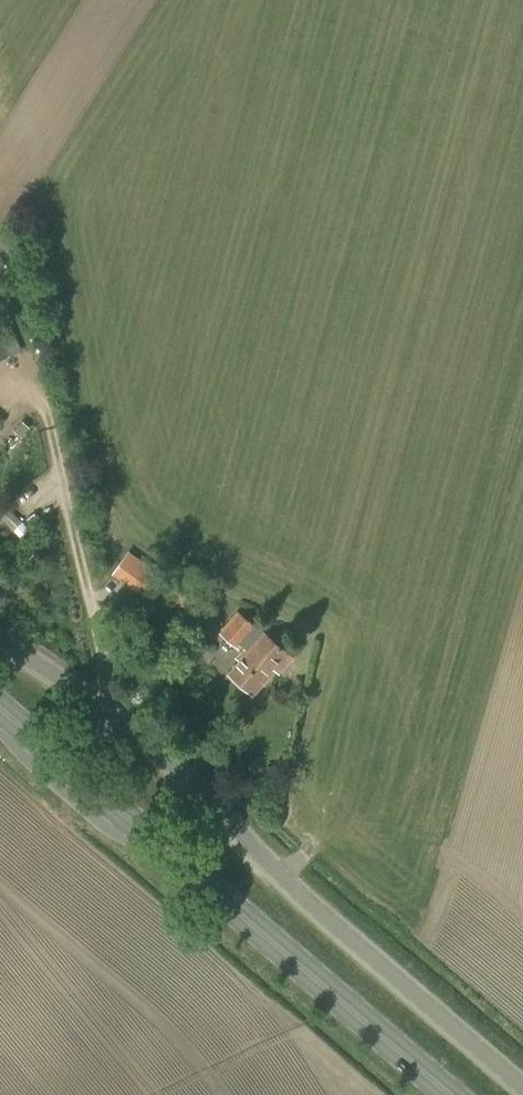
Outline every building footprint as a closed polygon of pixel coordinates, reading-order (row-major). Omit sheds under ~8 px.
[(22,351),(10,324),(0,329),(0,361),(22,351)] [(143,597),(160,571),(128,550),(111,576),(143,597)] [(294,657),(261,629),(238,610),(219,632),(239,649),(242,646),(245,648),(236,658),(240,660),(228,674),(253,696),(275,670),(280,674),(294,657)]
